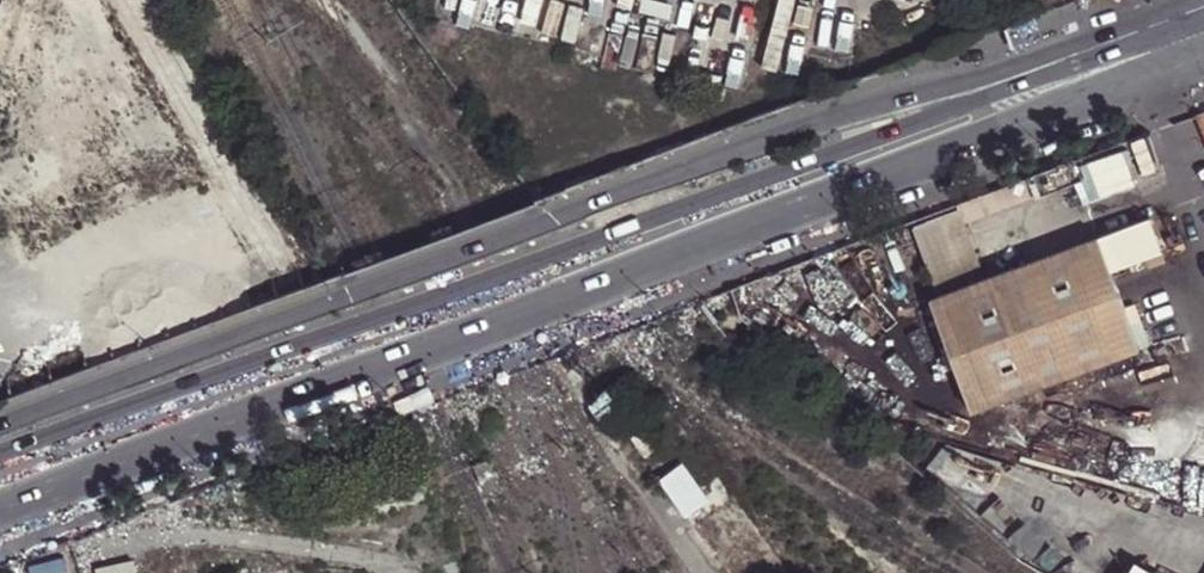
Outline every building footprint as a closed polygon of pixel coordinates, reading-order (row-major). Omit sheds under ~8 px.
[(1071,160),(1078,178),(1086,199),(1135,181),(1132,176),(1157,165),(1144,133),(1071,160)] [(1071,160),(1028,177),(1034,195),(1078,178),(1071,160)] [(982,193),(990,211),(1034,195),(1028,177),(982,193)] [(973,412),(1138,347),(1097,236),(984,277),(963,221),(990,211),(982,193),(957,203),(959,207),(927,220),(923,223),(920,228),(918,233),(917,240),(936,295),(929,298),(973,412)] [(681,511),(683,509),(699,497),(689,484),(672,463),(655,476),(681,511)] [(683,509),(691,522),(727,495),(713,470),(689,484),(699,497),(683,509)] [(691,522),(689,523),(726,572),(785,572),(727,495),(691,522)] [(343,518),(355,514),(349,502),(341,503),(343,518)] [(343,522),(343,518),(341,503),(326,504),(327,521),(343,522)] [(97,568),(98,572),(138,572),(135,560),(97,568)] [(1130,560),(1123,572),(1153,572),(1130,560)]
